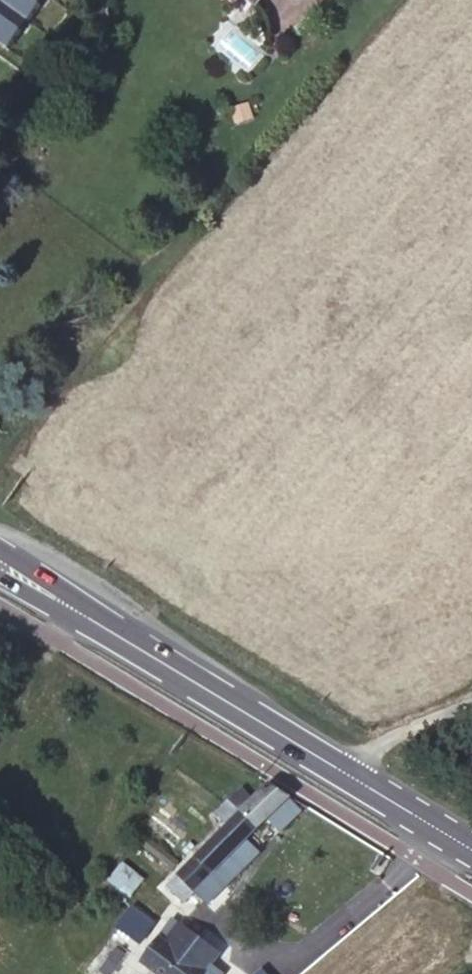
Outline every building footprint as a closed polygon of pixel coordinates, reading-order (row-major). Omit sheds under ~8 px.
[(36,0),(0,0),(0,5),(21,21),(28,25),(40,8),(34,3),(36,0)] [(15,30),(21,21),(0,5),(0,47),(8,53),(21,34),(15,30)] [(244,67),(257,53),(232,29),(218,44),(244,67)] [(229,826),(197,857),(213,874),(223,865),(235,878),(259,855),(247,842),(269,821),(281,834),(301,815),(289,802),(291,800),(270,787),(251,805),(241,793),(218,814),(229,826)] [(213,874),(197,857),(168,885),(184,902),(194,892),(196,893),(214,876),(213,874)] [(106,882),(127,898),(144,877),(123,862),(106,882)] [(214,876),(196,893),(207,905),(235,878),(223,865),(213,874),(214,876)] [(151,920),(128,904),(113,925),(136,941),(151,920)] [(179,923),(167,939),(157,932),(140,956),(165,973),(197,973),(207,960),(215,948),(179,923)] [(207,960),(197,973),(215,973),(219,968),(207,960)] [(242,973),(260,973),(254,965),(242,973)]
